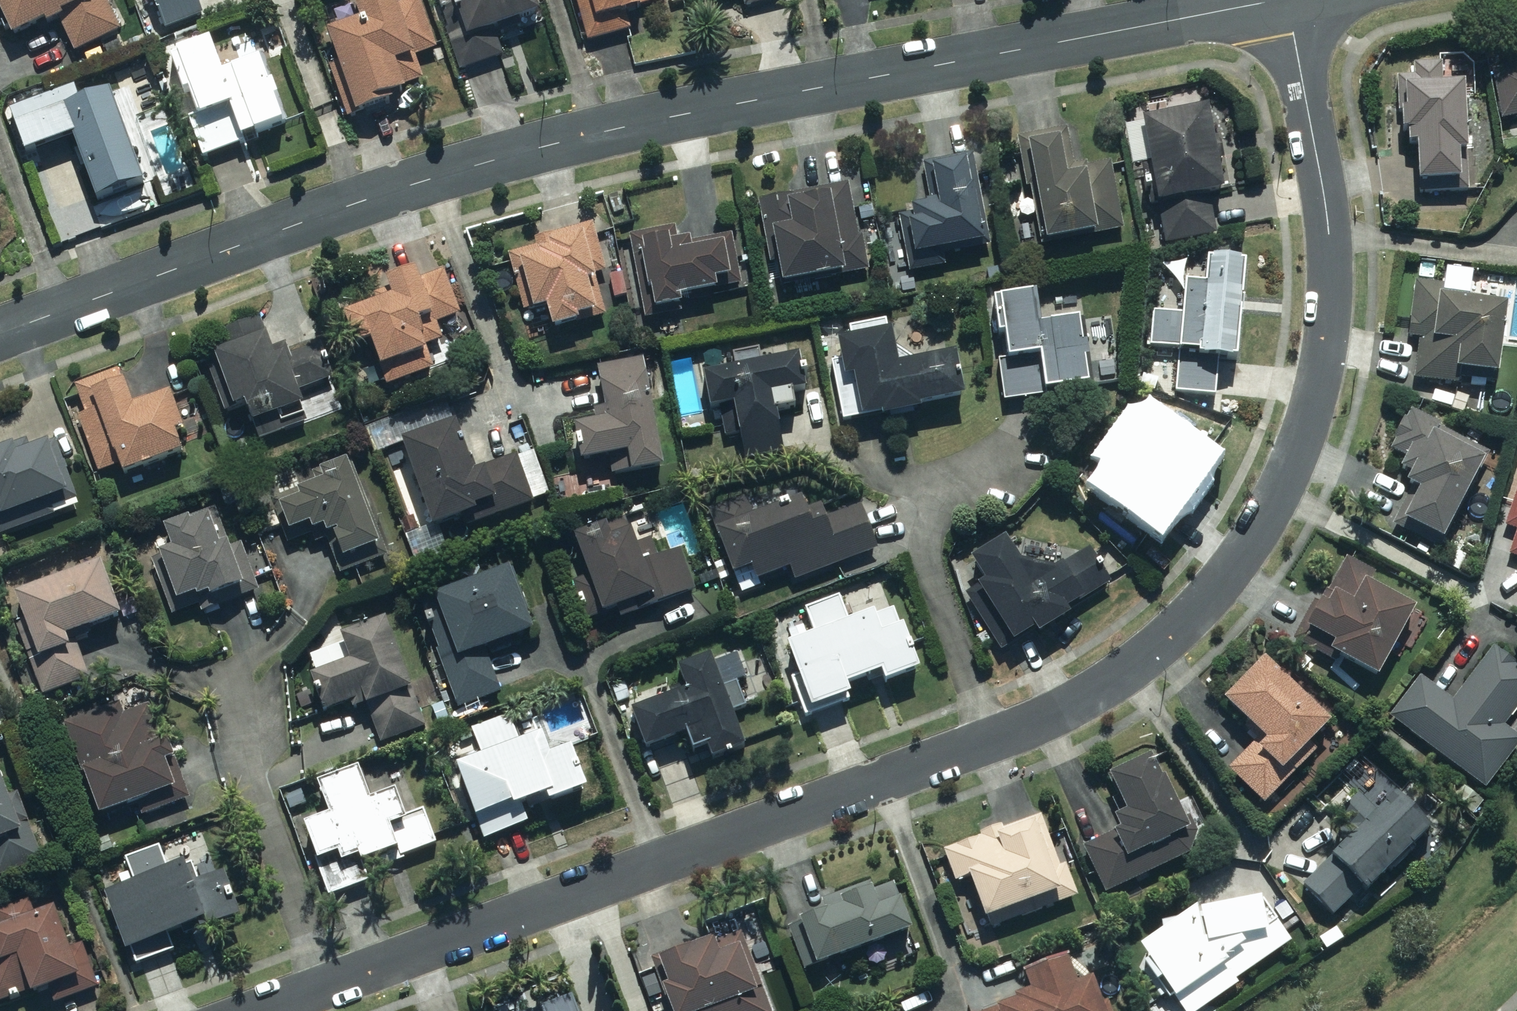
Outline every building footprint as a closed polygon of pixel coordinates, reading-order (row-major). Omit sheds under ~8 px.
[(21,38),(62,19),(77,52),(124,30),(110,0),(3,0),(21,38)] [(167,28),(210,12),(205,0),(157,0),(167,28)] [(353,82),(363,112),(414,94),(411,86),(428,80),(420,57),(441,50),(423,0),(419,0),(403,6),(401,0),(358,0),(365,20),(331,32),(350,83),(353,82)] [(541,0),(441,0),(466,71),(510,56),(500,28),(546,12),(541,0)] [(593,42),(637,29),(632,11),(670,0),(581,0),(593,42)] [(183,55),(220,151),(291,124),(268,64),(232,78),(218,42),(183,55)] [(1516,114),(1516,51),(1494,56),(1507,116),(1516,114)] [(1415,143),(1422,142),(1425,192),(1476,190),(1470,81),(1446,82),(1444,59),(1419,61),(1420,75),(1401,76),(1403,110),(1408,110),(1409,128),(1414,128),(1415,143)] [(118,93),(89,104),(83,88),(16,114),(31,153),(79,135),(104,201),(153,183),(118,93)] [(1214,105),(1149,118),(1165,195),(1160,196),(1169,241),(1220,230),(1212,193),(1231,189),(1214,105)] [(1089,161),(1078,163),(1072,129),(1022,138),(1031,184),(1036,183),(1047,243),(1125,229),(1113,160),(1090,165),(1089,161)] [(935,208),(902,215),(913,270),(949,263),(946,251),(993,242),(976,152),(926,162),(935,208)] [(868,271),(850,181),(763,198),(781,289),(868,271)] [(538,237),(540,245),(512,253),(529,310),(552,304),(559,328),(610,313),(599,272),(609,269),(595,221),(538,237)] [(678,225),(632,234),(648,316),(694,307),(692,295),(747,285),(737,231),(681,242),(678,225)] [(1244,356),(1250,260),(1191,257),(1188,314),(1160,313),(1158,346),(1182,348),(1180,390),(1221,393),(1223,355),(1244,356)] [(447,270),(424,278),(422,270),(392,280),(395,288),(377,294),(380,303),(350,314),(362,348),(379,342),(393,383),(438,367),(423,327),(462,313),(447,270)] [(1412,337),(1422,338),(1418,376),(1461,381),(1463,368),(1504,372),(1512,302),(1465,296),(1466,287),(1418,281),(1412,337)] [(1003,360),(1009,399),(1059,392),(1058,387),(1096,382),(1086,318),(1048,323),(1044,292),(1003,297),(1011,359),(1003,360)] [(250,402),(257,421),(310,402),(304,385),(336,373),(325,343),(295,354),(291,343),(274,349),(263,318),(224,332),(231,350),(208,359),(216,380),(212,381),(223,412),(250,402)] [(898,328),(844,338),(850,375),(859,373),(867,415),(888,411),(888,415),(927,408),(927,404),(971,396),(962,350),(904,361),(898,328)] [(739,366),(708,372),(716,407),(736,403),(747,456),(787,448),(779,408),(802,403),(800,390),(812,387),(804,352),(764,361),(761,347),(736,353),(739,366)] [(585,460),(621,453),(625,472),(669,463),(648,359),(603,368),(614,417),(578,425),(585,460)] [(188,426),(175,391),(137,405),(124,369),(78,385),(88,413),(83,415),(103,470),(125,463),(129,474),(188,453),(179,429),(188,426)] [(1395,521),(1447,547),(1495,451),(1415,411),(1392,458),(1419,471),(1395,521)] [(1222,462),(1160,414),(1105,484),(1168,532),(1222,462)] [(478,467),(460,420),(407,440),(438,526),(482,510),(481,507),(490,504),(494,516),(538,500),(521,452),(478,467)] [(28,439),(4,448),(0,438),(0,504),(2,503),(8,520),(75,494),(53,440),(32,448),(28,439)] [(320,481),(274,499),(292,545),(338,527),(354,568),(390,555),(352,457),(316,471),(320,481)] [(747,496),(713,509),(737,575),(759,567),(763,577),(795,566),(801,580),(882,550),(865,505),(832,517),(827,504),(812,510),(807,497),(755,516),(747,496)] [(215,596),(231,590),(235,601),(262,591),(244,542),(233,546),(218,507),(168,526),(176,548),(166,552),(183,598),(200,592),(202,596),(214,592),(215,596)] [(580,535),(594,574),(576,580),(590,617),(655,594),(659,603),(698,589),(683,547),(661,555),(654,537),(642,542),(633,516),(580,535)] [(972,591),(1008,648),(1041,628),(1045,633),(1076,613),(1073,607),(1112,583),(1088,545),(1047,570),(1041,560),(1030,567),(1008,533),(975,553),(991,579),(972,591)] [(1348,554),(1297,640),(1340,666),(1346,657),(1381,679),(1423,609),(1372,579),(1376,571),(1348,554)] [(106,559),(18,591),(9,594),(47,700),(94,683),(75,632),(126,614),(106,559)] [(538,630),(514,565),(417,602),(457,708),(506,690),(490,648),(538,630)] [(771,637),(772,639),(803,719),(859,698),(853,682),(881,671),(886,684),(927,668),(900,601),(854,619),(845,595),(805,611),(809,622),(771,637)] [(430,723),(391,615),(346,632),(350,641),(312,654),(334,715),(370,702),(384,740),(430,723)] [(1493,645),(1481,636),(1455,671),(1467,680),(1454,699),(1421,675),(1391,715),(1490,788),(1516,752),(1516,728),(1508,722),(1516,710),(1516,660),(1494,643),(1493,645)] [(751,743),(717,651),(679,665),(688,689),(631,710),(645,746),(687,730),(696,753),(712,747),(715,757),(751,743)] [(1235,767),(1268,801),(1295,775),(1287,767),(1334,721),(1268,653),(1226,694),(1257,726),(1248,735),(1258,745),(1235,767)] [(127,699),(68,723),(105,816),(180,785),(150,711),(134,717),(127,699)] [(480,755),(459,762),(484,839),(533,823),(530,813),(593,792),(578,744),(554,752),(547,730),(523,737),(515,712),(470,727),(480,755)] [(1084,843),(1110,896),(1196,852),(1187,834),(1198,829),(1160,755),(1112,779),(1122,798),(1111,804),(1121,824),(1084,843)] [(0,764),(0,876),(51,857),(16,758),(0,764)] [(303,820),(329,896),(379,879),(373,864),(439,841),(428,809),(409,816),(399,788),(378,796),(367,764),(318,781),(329,812),(303,820)] [(1371,894),(1436,830),(1400,793),(1308,883),(1339,915),(1366,888),(1371,894)] [(1062,862),(1046,815),(951,849),(963,882),(972,879),(989,928),(1082,895),(1070,859),(1062,862)] [(122,887),(109,892),(137,969),(179,953),(172,935),(215,920),(218,928),(246,918),(230,872),(201,882),(193,860),(174,867),(165,843),(124,857),(129,871),(118,875),(122,887)] [(873,889),(871,882),(831,896),(834,905),(789,921),(806,969),(916,930),(898,880),(873,889)] [(1207,909),(1202,902),(1137,953),(1184,1010),(1204,1010),(1295,940),(1280,921),(1274,922),(1266,896),(1207,909)] [(765,898),(712,917),(718,934),(654,957),(673,1010),(778,1010),(761,964),(785,955),(765,898)] [(0,927),(0,1004),(85,977),(62,906),(41,913),(36,899),(0,911),(5,925),(0,927)] [(1101,980),(1084,986),(1074,957),(1028,973),(1034,992),(981,1010),(1111,1010),(1101,980)] [(577,993),(526,1010),(584,1010),(577,993)]
